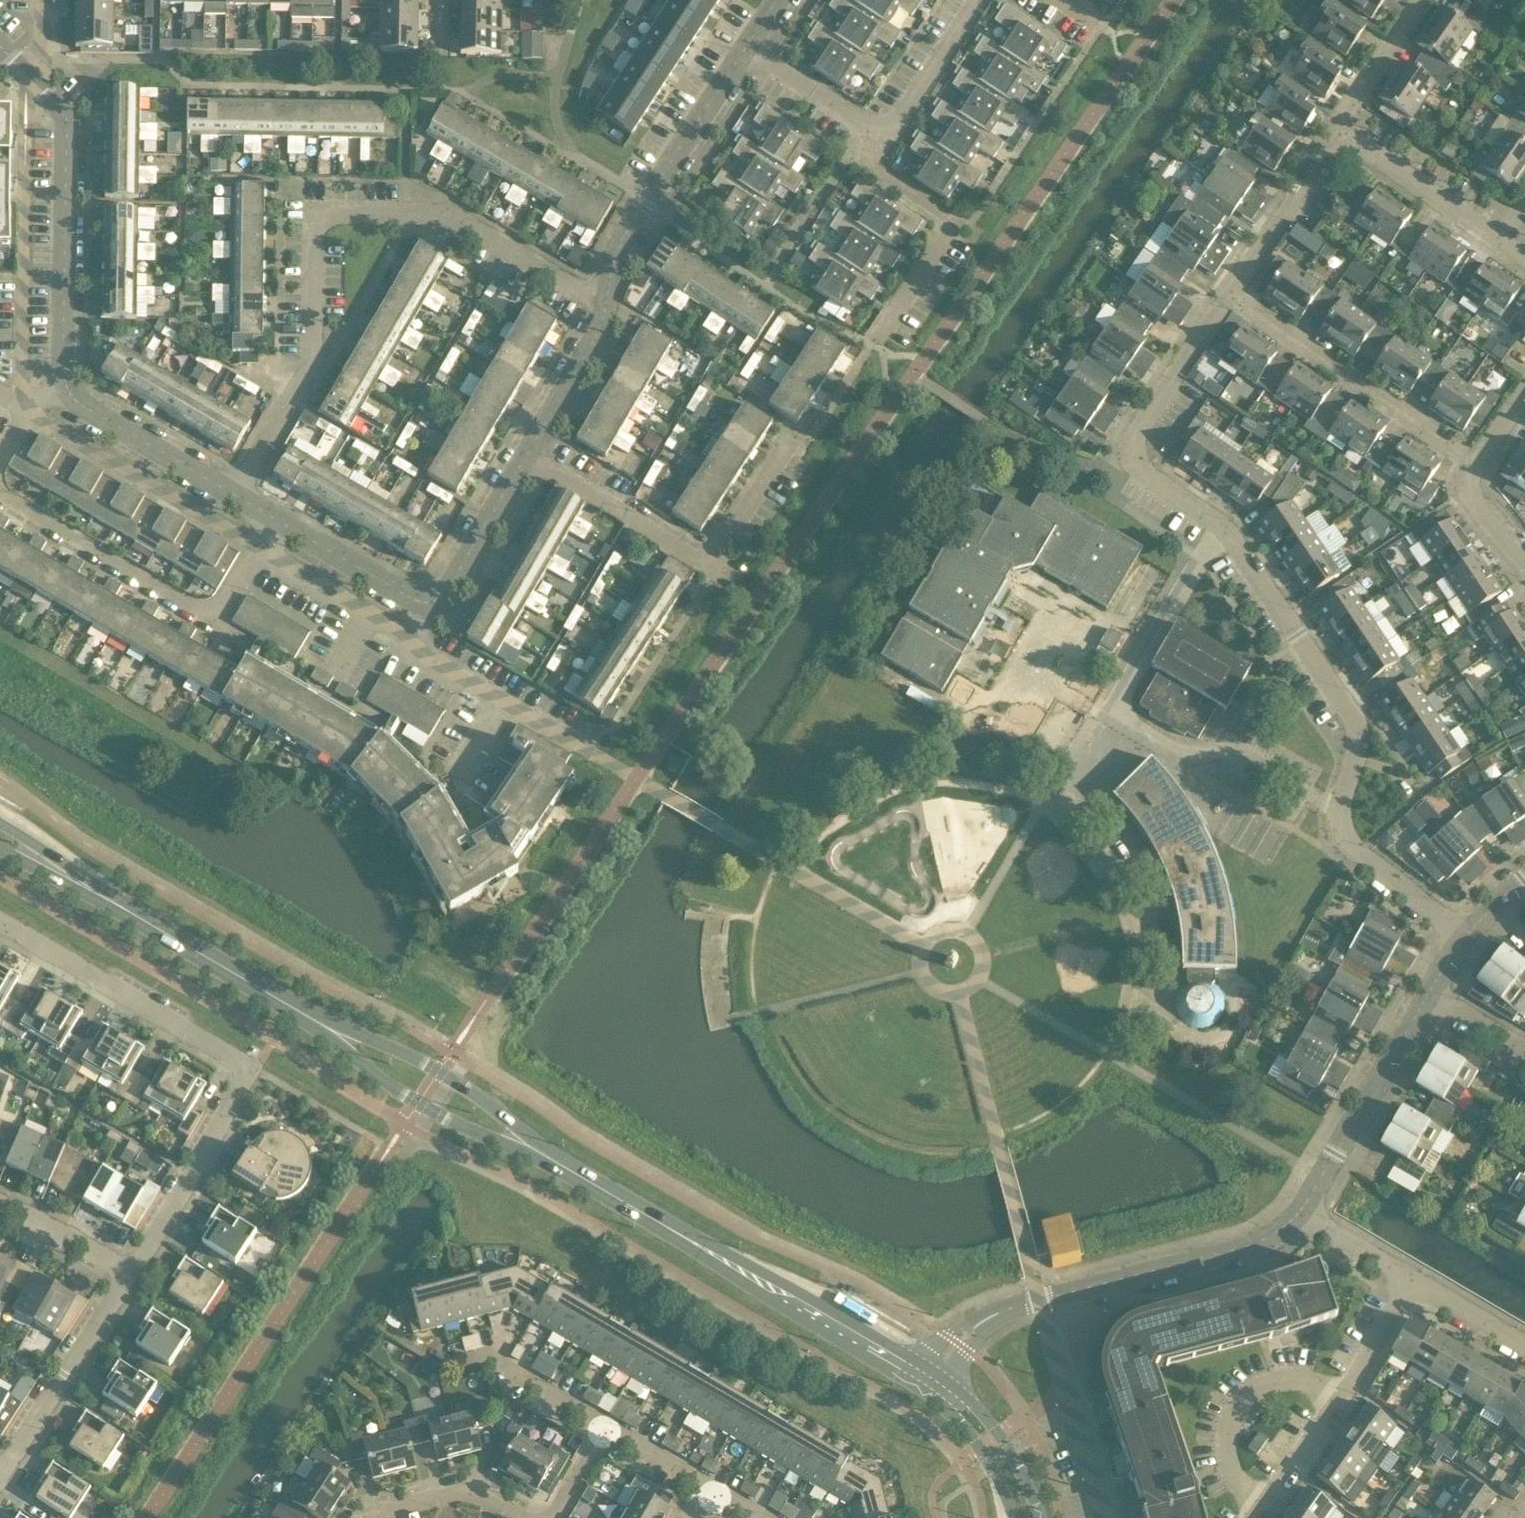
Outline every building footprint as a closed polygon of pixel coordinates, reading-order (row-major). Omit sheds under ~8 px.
[(226,6),(226,0),(205,0),(204,5),(204,15),(226,15),(226,6)] [(291,7),(291,18),(312,18),(313,0),(291,0),(291,7)] [(312,18),(335,18),(335,0),(313,0),(312,18)] [(342,8),(350,9),(350,0),(342,0),(342,8)] [(381,9),(418,10),(418,0),(381,0),(381,9)] [(502,0),(462,0),(461,10),(502,11),(502,0)] [(543,0),(535,0),(535,12),(543,12),(543,0)] [(638,0),(630,0),(628,3),(639,9),(642,2),(638,0)] [(703,26),(715,8),(703,0),(672,0),(670,4),(703,26)] [(832,33),(849,44),(870,12),(853,1),(851,0),(833,0),(828,8),(842,17),(832,33)] [(853,1),(870,12),(878,0),(854,0),(853,1)] [(887,24),(898,8),(912,17),(922,2),(926,4),(927,4),(921,0),(878,0),(870,12),(887,24)] [(1329,0),(1327,0),(1320,11),(1326,15),(1313,34),(1346,56),(1360,36),(1342,23),(1349,13),(1329,0)] [(1371,19),(1384,0),(1343,0),(1371,19)] [(1493,0),(1468,0),(1478,7),(1472,16),(1487,27),(1493,17),(1485,12),(1493,0)] [(628,3),(624,10),(635,16),(639,9),(628,3)] [(1015,58),(1036,26),(1001,3),(1000,4),(1004,7),(995,21),(1009,30),(998,47),(1015,58)] [(76,4),(76,26),(113,26),(113,5),(76,4)] [(658,22),(691,44),(703,26),(670,4),(658,22)] [(153,18),(154,5),(145,5),(145,18),(153,18)] [(1481,36),(1487,27),(1472,16),(1465,25),(1440,7),(1427,25),(1460,48),(1473,30),(1481,36)] [(342,8),(341,21),(350,21),(350,9),(342,8)] [(381,9),(381,31),(417,31),(418,10),(381,9)] [(461,10),(461,32),(501,33),(502,11),(461,10)] [(543,24),(543,12),(535,12),(534,24),(543,24)] [(870,12),(849,44),(866,56),(877,40),(891,49),(901,34),(905,36),(887,24),(870,12)] [(849,44),(832,33),(814,21),(813,22),(817,25),(807,40),(822,49),(810,67),(827,78),(849,44)] [(658,22),(646,40),(679,62),(691,44),(658,22)] [(1460,48),(1427,25),(1415,44),(1441,61),(1434,70),(1442,75),(1460,48)] [(113,49),(113,26),(76,26),(76,48),(113,49)] [(1015,58),(1032,70),(1042,53),(1056,63),(1066,47),(1070,50),(1071,50),(1036,26),(1015,58)] [(139,37),(153,37),(153,27),(139,27),(139,37)] [(417,31),(381,31),(380,53),(417,54),(417,31)] [(501,55),(501,33),(461,32),(461,54),(501,55)] [(541,33),(523,32),(523,60),(541,60),(541,33)] [(606,39),(616,46),(620,39),(610,33),(606,39)] [(1015,58),(998,47),(980,35),(979,36),(983,39),(974,53),(988,62),(977,79),(994,90),(1015,58)] [(341,39),(341,52),(349,52),(349,39),(341,39)] [(606,39),(601,46),(611,53),(616,46),(606,39)] [(669,77),(679,62),(646,40),(634,58),(668,80),(669,77)] [(1328,54),(1307,40),(1299,52),(1305,56),(1292,74),(1325,97),(1339,76),(1322,64),(1328,54)] [(173,41),(160,41),(160,49),(173,50),(173,41)] [(191,50),(204,50),(204,42),(191,42),(191,50)] [(217,42),(204,42),(204,50),(217,50),(217,42)] [(235,51),(247,51),(247,42),(235,42),(235,51)] [(260,43),(247,42),(247,51),(260,51),(260,43)] [(277,51),(290,51),(290,43),(278,43),(277,51)] [(303,43),(290,43),(290,51),(303,52),(303,43)] [(334,52),(334,44),(321,43),(321,52),(334,52)] [(884,68),(866,56),(849,44),(827,78),(844,89),(856,72),(870,81),(880,66),(884,68)] [(622,76),(656,98),(668,80),(634,58),(622,76)] [(994,90),(1011,102),(1021,85),(1035,95),(1045,80),(1049,82),(1050,81),(1032,70),(1015,58),(994,90)] [(1423,102),(1442,75),(1434,70),(1428,79),(1403,62),(1390,80),(1423,102)] [(994,90),(977,79),(958,67),(958,68),(962,71),(953,85),(967,94),(955,111),(973,122),(994,90)] [(599,77),(588,73),(585,80),(596,85),(599,77)] [(610,94),(644,116),(656,98),(622,76),(610,94)] [(1267,112),(1300,134),(1314,113),(1296,101),(1303,91),(1282,77),(1274,89),(1280,93),(1267,112)] [(593,92),(596,85),(585,80),(582,88),(593,92)] [(1423,102),(1390,80),(1378,98),(1404,115),(1397,124),(1405,129),(1423,102)] [(106,111),(140,112),(140,98),(157,98),(157,90),(140,90),(140,89),(107,88),(106,111)] [(973,122),(990,134),(1000,117),(1014,127),(1024,112),(1028,114),(1029,114),(1011,102),(994,90),(973,122)] [(631,135),(644,116),(610,94),(598,113),(631,135)] [(973,122),(955,111),(937,99),(937,100),(941,103),(932,117),(946,126),(934,143),(951,155),(973,122)] [(1033,100),(1027,108),(1026,109),(1026,110),(1036,116),(1043,106),(1033,100)] [(1477,100),(1471,108),(1478,112),(1484,104),(1477,100)] [(1510,122),(1518,127),(1524,118),(1524,119),(1524,100),(1510,122)] [(209,153),(210,103),(187,103),(186,136),(201,136),(201,153),(209,153)] [(217,137),(231,137),(231,103),(210,103),(209,153),(217,154),(217,137)] [(252,154),(253,104),(231,103),(231,137),(244,137),(244,154),(252,154)] [(274,138),(275,104),(253,104),(252,154),(260,154),(260,137),(274,138)] [(296,155),(297,104),(275,104),(274,138),(288,138),(288,155),(296,155)] [(318,138),(318,105),(297,104),(296,155),(304,155),(304,138),(318,138)] [(756,148),(774,159),(795,127),(760,104),(759,104),(763,107),(753,122),(767,131),(756,148)] [(339,155),(340,105),(318,105),(318,138),(331,139),(331,155),(339,155)] [(361,139),(361,105),(340,105),(339,155),(347,156),(347,139),(361,139)] [(396,140),(396,116),(397,112),(384,112),(384,106),(361,105),(361,139),(360,161),(369,161),(369,139),(396,140)] [(437,160),(462,116),(443,105),(426,134),(438,141),(430,156),(437,160)] [(11,116),(11,111),(0,111),(0,245),(9,244),(9,245),(11,245),(10,202),(11,116)] [(140,125),(140,116),(140,112),(106,111),(106,133),(156,133),(157,125),(140,125)] [(1235,145),(1241,149),(1274,171),(1288,151),(1275,141),(1282,132),(1256,114),(1248,126),(1241,127),(1234,138),(1235,145)] [(452,150),(464,156),(481,127),(462,116),(437,160),(444,164),(452,150)] [(973,122),(951,155),(968,166),(979,149),(993,159),(1003,144),(1007,146),(1008,146),(990,134),(973,122)] [(1492,149),(1524,172),(1524,171),(1524,145),(1511,136),(1518,127),(1510,122),(1492,149)] [(500,138),(481,127),(464,156),(476,163),(467,178),(474,182),(500,138)] [(795,127),(774,159),(791,170),(801,154),(816,163),(825,148),(829,151),(830,150),(795,127)] [(912,177),(929,188),(951,155),(934,143),(916,131),(916,132),(920,135),(911,149),(925,158),(912,177)] [(106,133),(106,154),(139,155),(140,141),(156,141),(156,133),(106,133)] [(746,164),(735,180),(752,191),(774,159),(756,148),(738,136),(738,137),(742,139),(732,154),(746,164)] [(1006,144),(1014,150),(1019,143),(1010,137),(1006,144)] [(519,149),(500,138),(474,182),(481,186),(490,171),(501,178),(519,149)] [(505,200),(512,204),(537,160),(519,149),(501,178),(513,185),(505,200)] [(1512,190),(1524,172),(1492,149),(1473,176),(1480,181),(1487,172),(1512,190)] [(1229,150),(1210,178),(1243,200),(1250,189),(1246,186),(1257,170),(1229,150)] [(106,154),(105,176),(156,177),(156,169),(139,168),(139,155),(106,154)] [(951,155),(929,188),(946,200),(958,181),(972,191),(982,176),(986,178),(987,178),(968,166),(951,155)] [(774,159),(752,191),(770,203),(780,186),(794,195),(804,180),(808,183),(809,182),(791,170),(774,159)] [(556,171),(537,160),(512,204),(519,208),(527,194),(539,200),(556,171)] [(211,161),(211,171),(225,172),(225,161),(211,161)] [(752,191),(735,180),(717,168),(717,169),(721,171),(711,186),(725,196),(713,214),(730,225),(752,191)] [(542,222),(549,226),(575,182),(556,171),(539,200),(551,207),(542,222)] [(156,185),(156,177),(105,176),(105,198),(139,199),(139,184),(156,185)] [(865,205),(854,222),(871,233),(892,201),(857,178),(856,178),(860,181),(850,196),(865,205)] [(1235,211),(1243,200),(1210,178),(1192,204),(1220,224),(1231,208),(1235,211)] [(593,193),(575,182),(549,226),(556,230),(565,215),(576,222),(593,193)] [(214,200),(214,208),(264,208),(265,186),(231,185),(231,200),(214,200)] [(1372,234),(1394,201),(1376,189),(1359,215),(1350,208),(1345,216),(1372,234)] [(770,203),(752,191),(730,225),(747,236),(759,218),(773,228),(783,212),(787,215),(788,214),(770,203)] [(1128,191),(1123,197),(1125,199),(1132,203),(1136,197),(1130,192),(1128,191)] [(593,193),(576,222),(588,229),(580,244),(587,248),(595,233),(596,234),(613,205),(593,193)] [(927,224),(892,201),(871,233),(888,244),(899,228),(913,237),(923,222),(927,225),(927,224)] [(1372,234),(1399,253),(1404,245),(1395,239),(1413,214),(1394,201),(1372,234)] [(1192,204),(1173,231),(1222,264),(1229,253),(1210,240),(1220,224),(1192,204)] [(105,208),(104,231),(138,232),(138,219),(155,219),(155,210),(138,210),(138,209),(105,208)] [(264,230),(264,208),(214,208),(214,216),(231,216),(230,229),(264,230)] [(844,238),(833,254),(850,265),(871,233),(854,222),(836,210),(835,211),(839,213),(830,228),(844,238)] [(1128,231),(1128,227),(1126,224),(1121,224),(1118,227),(1120,232),(1124,233),(1128,231)] [(1399,253),(1426,271),(1449,238),(1431,226),(1413,252),(1404,245),(1399,253)] [(213,243),(213,251),(264,252),(264,230),(230,229),(230,243),(213,243)] [(104,231),(104,253),(154,253),(155,245),(138,245),(138,232),(104,231)] [(1173,231),(1155,258),(1184,278),(1195,262),(1214,275),(1222,264),(1173,231)] [(888,244),(871,233),(850,265),(867,276),(878,260),(892,269),(902,254),(906,257),(906,256),(888,244)] [(1312,236),(1305,247),(1316,256),(1324,245),(1312,236)] [(1426,271),(1453,290),(1458,283),(1449,277),(1467,251),(1449,238),(1426,271)] [(763,249),(772,255),(779,245),(770,239),(763,249)] [(665,282),(683,254),(664,241),(646,269),(647,270),(637,284),(644,288),(653,274),(665,282)] [(811,288),(828,299),(850,265),(833,254),(815,242),(814,243),(819,246),(809,261),(823,270),(811,288)] [(420,243),(408,262),(437,279),(444,268),(459,276),(463,269),(448,261),(449,260),(420,243)] [(569,262),(579,268),(587,255),(577,249),(569,262)] [(263,273),(264,252),(213,251),(213,259),(230,259),(230,273),(263,273)] [(154,261),(154,253),(104,253),(104,274),(137,275),(138,261),(154,261)] [(701,266),(683,254),(665,282),(676,289),(667,303),(673,308),(701,266)] [(1282,308),(1304,275),(1277,256),(1272,263),(1281,270),(1264,295),(1282,308)] [(1173,293),(1184,278),(1155,258),(1137,284),(1169,307),(1177,296),(1173,293)] [(430,291),(437,279),(408,262),(397,281),(441,307),(445,300),(430,291)] [(1353,282),(1362,269),(1353,263),(1344,276),(1353,282)] [(1453,290),(1480,309),(1503,276),(1485,263),(1467,289),(1458,283),(1453,290)] [(885,288),(867,276),(850,265),(828,299),(845,310),(857,292),(871,301),(881,286),(885,289),(885,288)] [(701,266),(673,308),(680,312),(689,298),(701,306),(719,278),(701,266)] [(213,286),(213,294),(263,295),(263,273),(230,273),(230,286),(213,286)] [(104,274),(103,296),(154,297),(154,289),(137,288),(137,275),(104,274)] [(1317,294),(1326,301),(1331,293),(1304,275),(1282,308),(1300,320),(1317,294)] [(1503,276),(1480,309),(1508,327),(1513,320),(1504,314),(1521,288),(1503,276)] [(737,289),(719,278),(701,306),(712,313),(703,327),(709,331),(737,289)] [(397,281),(386,300),(415,317),(422,305),(437,314),(441,307),(397,281)] [(1137,284),(1118,311),(1147,331),(1158,315),(1162,318),(1169,307),(1137,284)] [(490,285),(483,297),(490,301),(497,290),(490,285)] [(755,301),(737,289),(709,331),(716,336),(725,322),(737,329),(755,301)] [(1318,333),(1336,345),(1359,312),(1331,293),(1326,301),(1335,307),(1318,333)] [(263,316),(263,295),(213,294),(212,302),(229,302),(229,316),(263,316)] [(154,305),(154,297),(103,296),(103,318),(137,319),(137,304),(154,305)] [(386,300),(375,319),(419,344),(423,337),(409,329),(415,317),(386,300)] [(755,301),(737,329),(748,337),(739,351),(746,355),(755,341),(756,342),(774,314),(755,301)] [(1136,347),(1147,331),(1118,311),(1107,303),(1095,321),(1106,329),(1100,338),(1133,360),(1140,349),(1136,347)] [(527,306),(516,326),(545,342),(556,323),(527,306)] [(468,323),(475,327),(481,316),(474,312),(468,323)] [(1372,332),(1381,338),(1386,330),(1359,312),(1336,345),(1354,357),(1372,332)] [(263,316),(229,316),(212,316),(212,324),(229,324),(229,353),(239,353),(258,354),(258,339),(262,339),(263,316)] [(375,319),(364,337),(393,354),(400,343),(415,351),(419,344),(375,319)] [(771,329),(778,334),(785,323),(778,319),(771,329)] [(475,327),(468,323),(462,334),(469,338),(475,327)] [(534,361),(545,342),(516,326),(505,344),(534,361)] [(643,327),(631,347),(675,372),(679,365),(664,357),(672,344),(643,327)] [(1237,372),(1260,339),(1242,327),(1224,352),(1215,346),(1210,353),(1237,372)] [(172,341),(176,334),(166,328),(161,335),(172,341)] [(778,334),(771,329),(764,340),(771,344),(778,334)] [(1372,370),(1390,382),(1413,349),(1386,330),(1381,338),(1390,344),(1372,370)] [(817,332),(805,351),(833,369),(845,351),(817,332)] [(187,340),(176,334),(172,341),(183,347),(187,340)] [(364,337),(353,356),(397,382),(401,375),(387,366),(393,354),(364,337)] [(1100,338),(1081,365),(1110,384),(1121,368),(1125,371),(1133,360),(1100,338)] [(1260,339),(1237,372),(1265,391),(1270,383),(1261,377),(1278,351),(1260,339)] [(1492,353),(1498,344),(1491,339),(1485,348),(1492,353)] [(121,386),(138,357),(111,342),(105,353),(112,357),(101,375),(121,386)] [(505,344),(494,363),(523,380),(534,361),(505,344)] [(671,379),(675,372),(631,347),(621,365),(649,382),(656,371),(671,379)] [(446,360),(453,364),(460,353),(452,349),(446,360)] [(1426,369),(1435,375),(1440,368),(1413,349),(1390,382),(1408,394),(1426,369)] [(821,387),(833,369),(805,351),(793,369),(821,387)] [(258,365),(258,354),(239,353),(239,364),(258,365)] [(196,361),(207,368),(211,361),(200,354),(196,361)] [(747,365),(754,370),(761,359),(754,355),(747,365)] [(353,356),(342,375),(372,392),(378,380),(393,388),(397,382),(353,356)] [(121,386),(139,397),(156,368),(138,357),(121,386)] [(1072,378),(1063,391),(1096,414),(1104,403),(1100,400),(1110,384),(1081,365),(1071,358),(1062,372),(1072,378)] [(453,364),(446,360),(440,371),(447,375),(453,364)] [(222,367),(211,361),(207,368),(218,374),(222,367)] [(512,399),(523,380),(494,363),(483,382),(512,399)] [(1265,391),(1292,409),(1314,376),(1296,364),(1279,389),(1270,383),(1265,391)] [(621,365),(610,384),(653,410),(657,403),(643,394),(649,382),(621,365)] [(754,370),(747,365),(740,376),(747,380),(754,370)] [(139,397),(158,408),(175,379),(156,368),(139,397)] [(1467,386),(1440,368),(1435,375),(1444,381),(1427,407),(1445,419),(1467,386)] [(793,369),(781,387),(809,406),(821,387),(793,369)] [(1199,386),(1205,378),(1194,370),(1188,378),(1199,386)] [(342,375),(332,393),(375,419),(379,412),(365,404),(372,392),(342,375)] [(233,383),(244,390),(248,382),(237,376),(233,383)] [(1314,435),(1324,420),(1315,414),(1333,389),(1314,376),(1292,409),(1308,420),(1303,428),(1314,435)] [(158,408),(177,419),(194,390),(175,379),(158,408)] [(259,389),(248,382),(244,390),(255,396),(259,389)] [(483,382),(472,400),(501,417),(512,399),(483,382)] [(610,384),(599,403),(628,420),(635,408),(649,416),(653,410),(610,384)] [(428,386),(421,396),(428,401),(435,390),(428,386)] [(1485,399),(1467,386),(1445,419),(1463,432),(1476,411),(1486,418),(1500,397),(1491,391),(1485,399)] [(693,398),(700,402),(707,391),(700,387),(693,398)] [(797,424),(809,406),(781,387),(769,406),(797,424)] [(177,419),(195,430),(212,401),(194,390),(177,419)] [(1089,424),(1096,414),(1063,391),(1044,419),(1073,438),(1085,422),(1089,424)] [(658,402),(673,409),(678,400),(664,392),(658,402)] [(357,417),(371,426),(383,433),(387,426),(375,419),(332,393),(320,413),(349,430),(357,417)] [(1014,394),(1009,403),(1016,408),(1022,399),(1014,394)] [(428,401),(421,396),(415,407),(422,411),(428,401)] [(700,402),(693,398),(687,409),(694,413),(700,402)] [(472,400),(461,419),(490,436),(501,417),(472,400)] [(195,430),(214,441),(231,412),(212,401),(195,430)] [(1329,435),(1346,446),(1369,413),(1351,401),(1333,427),(1324,420),(1314,435),(1324,442),(1329,435)] [(599,403),(588,421),(631,447),(635,440),(621,431),(628,420),(599,403)] [(744,404),(732,423),(760,442),(772,423),(744,404)] [(251,423),(231,412),(214,441),(233,452),(251,423)] [(1369,462),(1373,465),(1378,458),(1369,451),(1387,426),(1369,413),(1346,446),(1369,462)] [(1197,474),(1219,442),(1202,430),(1205,425),(1195,418),(1181,439),(1190,445),(1179,462),(1197,474)] [(326,432),(330,425),(319,419),(315,426),(326,432)] [(479,455),(490,436),(461,419),(450,438),(479,455)] [(1241,426),(1251,433),(1256,426),(1246,419),(1241,426)] [(631,447),(588,421),(576,441),(605,458),(613,445),(627,454),(631,447)] [(748,460),(760,442),(732,423),(720,441),(748,460)] [(402,435),(409,439),(416,428),(408,424),(402,435)] [(341,432),(330,425),(326,432),(337,439),(341,432)] [(671,436),(678,440),(685,429),(678,425),(671,436)] [(1267,433),(1256,426),(1251,433),(1262,440),(1267,433)] [(29,432),(8,467),(30,480),(52,444),(29,431),(28,432),(29,432)] [(654,450),(659,441),(648,434),(643,444),(654,450)] [(409,439),(402,435),(396,446),(403,450),(409,439)] [(678,440),(671,436),(665,446),(672,451),(678,440)] [(450,438),(439,456),(468,473),(479,455),(450,438)] [(1378,458),(1373,465),(1400,484),(1423,451),(1405,438),(1387,464),(1378,458)] [(1512,457),(1524,466),(1524,439),(1512,457)] [(352,448),(363,454),(367,447),(356,441),(352,448)] [(720,441),(708,459),(736,478),(748,460),(720,441)] [(1197,474),(1215,487),(1237,454),(1219,442),(1197,474)] [(30,480),(51,492),(72,456),(52,444),(30,480)] [(378,454),(367,447),(363,454),(374,461),(378,454)] [(293,489),(310,460),(290,448),(273,477),(293,489)] [(1428,482),(1441,463),(1423,451),(1400,484),(1419,496),(1423,489),(1428,482)] [(1215,487),(1233,499),(1255,466),(1237,454),(1215,487)] [(72,456),(51,492),(72,504),(93,468),(72,456)] [(468,473),(439,456),(427,476),(457,493),(468,473)] [(1512,457),(1500,475),(1524,492),(1524,466),(1512,457)] [(392,465),(403,471),(407,464),(397,458),(392,465)] [(708,459),(696,477),(724,496),(736,478),(708,459)] [(293,489),(312,500),(329,471),(310,460),(293,489)] [(656,462),(649,473),(656,477),(663,466),(656,462)] [(1367,475),(1373,465),(1369,462),(1362,471),(1367,475)] [(418,471),(407,464),(403,471),(414,478),(418,471)] [(1286,480),(1285,479),(1276,473),(1272,478),(1255,466),(1233,499),(1251,511),(1263,495),(1272,501),(1286,480)] [(72,504),(92,517),(114,480),(93,468),(72,504)] [(1282,469),(1278,475),(1285,479),(1289,474),(1282,469)] [(1313,481),(1317,475),(1309,470),(1305,476),(1313,481)] [(312,500),(330,510),(347,482),(329,471),(312,500)] [(656,477),(649,473),(643,484),(650,488),(656,477)] [(1258,524),(1271,542),(1304,520),(1292,503),(1305,485),(1289,474),(1285,479),(1286,480),(1272,501),(1282,508),(1258,524)] [(1360,483),(1351,476),(1345,485),(1354,492),(1360,483)] [(712,514),(724,496),(696,477),(684,495),(712,514)] [(114,480),(92,517),(113,529),(134,492),(114,480)] [(330,510),(349,521),(366,492),(347,482),(330,510)] [(1428,482),(1423,489),(1433,496),(1438,489),(1428,482)] [(1326,490),(1337,498),(1342,490),(1331,483),(1326,490)] [(427,492),(437,498),(442,491),(431,485),(427,492)] [(555,489),(544,508),(587,534),(591,527),(577,518),(585,505),(555,489)] [(1029,512),(1004,498),(990,523),(967,509),(944,549),(939,546),(927,567),(932,569),(922,586),(917,584),(905,604),(910,607),(880,657),(942,693),(971,642),(976,645),(987,625),(983,622),(993,605),(997,608),(1009,588),(1005,585),(1016,565),(1018,570),(1028,568),(1027,562),(1107,609),(1143,548),(1042,489),(1029,512)] [(1352,497),(1342,490),(1337,498),(1347,505),(1352,497)] [(452,497),(442,491),(437,498),(448,504),(452,497)] [(113,529),(134,541),(155,505),(134,492),(113,529)] [(349,521),(367,532),(384,503),(366,492),(349,521)] [(712,514),(684,495),(672,514),(700,533),(712,514)] [(367,532),(386,543),(403,514),(384,503),(367,532)] [(155,505),(134,541),(154,553),(176,517),(155,505)] [(583,541),(587,534),(544,508),(533,527),(562,544),(569,532),(583,541)] [(1365,517),(1375,524),(1380,517),(1370,509),(1365,517)] [(1421,542),(1432,560),(1465,538),(1446,510),(1430,521),(1409,535),(1416,546),(1421,542)] [(386,543),(405,554),(422,525),(403,514),(386,543)] [(0,522),(0,565),(15,540),(2,532),(9,521),(3,517),(0,522)] [(154,553),(175,565),(196,529),(176,517),(154,553)] [(1391,524),(1380,517),(1375,524),(1386,531),(1391,524)] [(1271,542),(1283,560),(1316,538),(1304,520),(1271,542)] [(422,525),(405,554),(424,566),(441,537),(422,525)] [(1283,560),(1295,578),(1338,549),(1346,544),(1333,526),(1316,538),(1283,560)] [(533,527),(522,546),(566,571),(570,564),(555,556),(562,544),(533,527)] [(175,565),(196,577),(217,541),(196,529),(175,565)] [(629,546),(637,544),(641,537),(628,530),(621,542),(629,546)] [(15,540),(0,565),(0,570),(17,580),(40,539),(34,535),(28,547),(15,540)] [(1477,555),(1465,538),(1432,560),(1445,578),(1477,555)] [(46,542),(40,539),(17,580),(35,590),(52,561),(40,554),(46,542)] [(217,541),(196,577),(218,590),(238,555),(239,555),(240,554),(217,541)] [(605,560),(611,548),(605,544),(598,557),(605,560)] [(561,578),(566,571),(522,546),(511,564),(540,581),(547,569),(561,578)] [(1295,578),(1308,596),(1351,567),(1338,549),(1295,578)] [(614,553),(608,564),(615,569),(621,557),(614,553)] [(1489,573),(1477,555),(1445,578),(1457,596),(1489,573)] [(52,561),(35,590),(54,601),(78,561),(72,557),(65,569),(52,561)] [(657,569),(645,588),(673,607),(695,574),(669,557),(660,571),(657,569)] [(84,564),(78,561),(54,601),(72,612),(89,583),(77,576),(84,564)] [(511,564),(500,583),(544,608),(548,601),(533,593),(540,581),(511,564)] [(597,583),(604,587),(610,576),(603,572),(597,583)] [(1491,612),(1485,603),(1502,591),(1489,573),(1457,596),(1468,613),(1455,622),(1462,632),(1467,629),(1491,612)] [(1349,576),(1328,590),(1334,599),(1317,611),(1330,629),(1363,607),(1351,589),(1356,586),(1349,576)] [(89,583),(72,612),(91,623),(115,583),(109,579),(102,591),(89,583)] [(121,587),(115,583),(91,623),(110,635),(127,605),(115,598),(121,587)] [(500,583),(489,601),(518,618),(525,607),(540,615),(544,608),(500,583)] [(604,587),(597,583),(590,594),(597,598),(604,587)] [(1404,589),(1412,600),(1419,595),(1412,584),(1404,589)] [(661,625),(673,607),(645,588),(633,606),(661,625)] [(1393,597),(1400,607),(1408,603),(1400,592),(1393,597)] [(14,597),(9,594),(2,606),(7,609),(14,597)] [(295,659),(296,656),(310,633),(310,634),(311,633),(247,595),(246,596),(247,597),(232,622),(260,639),(250,655),(256,659),(266,642),(295,659)] [(1426,605),(1419,595),(1412,600),(1419,610),(1426,605)] [(127,605),(110,635),(129,645),(153,605),(147,601),(140,613),(127,605)] [(489,601),(478,620),(522,646),(526,639),(511,630),(518,618),(489,601)] [(1415,613),(1408,603),(1400,607),(1407,618),(1415,613)] [(1524,629),(1524,626),(1514,609),(1510,612),(1504,603),(1491,612),(1467,629),(1476,641),(1484,636),(1494,651),(1524,629)] [(159,608),(153,605),(129,645),(147,656),(165,627),(152,620),(159,608)] [(570,617),(577,621),(583,610),(576,606),(570,617)] [(649,643),(661,625),(633,606),(621,624),(649,643)] [(1375,625),(1363,607),(1330,629),(1342,647),(1375,625)] [(12,628),(17,619),(10,615),(5,624),(12,628)] [(577,621),(570,617),(564,628),(571,632),(577,621)] [(522,646),(478,620),(467,640),(496,656),(503,644),(518,652),(522,646)] [(165,627),(147,656),(166,667),(190,627),(184,623),(177,635),(165,627)] [(637,661),(649,643),(621,624),(609,642),(637,661)] [(1150,712),(1148,716),(1184,737),(1186,733),(1197,740),(1217,706),(1225,711),(1251,667),(1176,624),(1151,667),(1159,672),(1139,706),(1150,712)] [(1342,647),(1354,665),(1387,643),(1375,625),(1342,647)] [(196,630),(190,627),(166,667),(185,678),(202,649),(189,642),(196,630)] [(1109,629),(1099,645),(1113,653),(1122,637),(1109,629)] [(1494,651),(1506,668),(1524,656),(1524,629),(1494,651)] [(609,642),(597,660),(625,679),(637,661),(609,642)] [(1398,660),(1387,643),(1354,665),(1366,683),(1383,672),(1390,681),(1410,667),(1403,656),(1398,660)] [(202,649),(185,678),(203,689),(227,649),(221,645),(214,657),(202,649)] [(1107,662),(1113,653),(1099,645),(1094,654),(1107,662)] [(553,658),(560,662),(566,651),(559,647),(553,658)] [(233,652),(227,649),(203,689),(222,700),(239,671),(226,664),(233,652)] [(1452,662),(1459,672),(1471,665),(1464,654),(1452,662)] [(1506,668),(1518,686),(1524,682),(1524,656),(1506,668)] [(560,662),(553,658),(546,669),(553,673),(560,662)] [(239,671),(222,700),(224,701),(351,775),(400,824),(450,912),(518,873),(513,864),(528,841),(529,842),(573,777),(562,770),(570,756),(571,757),(571,756),(517,724),(516,725),(517,725),(498,758),(516,769),(520,763),(524,766),(491,815),(506,826),(471,846),(476,855),(463,863),(456,850),(465,845),(437,795),(379,737),(246,659),(239,671)] [(613,697),(625,679),(597,660),(585,678),(613,697)] [(1425,671),(1419,662),(1411,667),(1417,676),(1425,671)] [(1379,702),(1391,720),(1424,698),(1412,681),(1417,677),(1410,667),(1390,681),(1396,690),(1379,702)] [(333,678),(316,668),(310,678),(327,688),(333,678)] [(401,721),(429,737),(429,738),(444,712),(445,713),(446,712),(381,674),(381,675),(382,676),(366,701),(395,717),(385,734),(391,738),(401,721)] [(1473,691),(1480,686),(1473,675),(1466,680),(1473,691)] [(613,697),(585,678),(573,697),(601,716),(613,697)] [(358,692),(341,682),(335,693),(352,702),(358,692)] [(1243,702),(1251,688),(1242,683),(1234,697),(1243,702)] [(1454,688),(1462,698),(1469,693),(1462,683),(1454,688)] [(1488,696),(1480,686),(1473,691),(1480,701),(1488,696)] [(1476,704),(1469,693),(1462,698),(1469,709),(1476,704)] [(1436,716),(1424,698),(1391,720),(1403,738),(1436,716)] [(1403,738),(1415,756),(1448,734),(1436,716),(1403,738)] [(1524,730),(1524,725),(1521,716),(1499,726),(1505,739),(1524,730)] [(1460,751),(1448,734),(1415,756),(1428,774),(1434,770),(1440,780),(1472,758),(1465,748),(1460,751)] [(1512,753),(1524,746),(1524,739),(1524,736),(1508,744),(1512,753)] [(1176,1011),(1181,1020),(1182,1021),(1191,1027),(1202,1028),(1213,1025),(1221,1017),(1224,1007),(1223,995),(1217,986),(1213,983),(1214,981),(1215,970),(1236,971),(1236,963),(1236,954),(1235,943),(1234,932),(1233,921),(1232,915),(1231,909),(1228,898),(1227,893),(1226,887),(1224,882),(1223,877),(1221,871),(1217,861),(1215,855),(1211,846),(1206,836),(1201,827),(1187,802),(1170,780),(1150,759),(1113,797),(1112,796),(1112,797),(1127,814),(1141,832),(1153,852),(1156,856),(1159,863),(1161,868),(1164,874),(1166,881),(1171,895),(1173,900),(1174,906),(1177,915),(1178,922),(1180,933),(1180,940),(1181,947),(1181,954),(1182,962),(1181,970),(1182,970),(1183,970),(1186,970),(1186,981),(1187,982),(1179,990),(1175,1000),(1176,1011)] [(1480,772),(1491,765),(1487,760),(1476,767),(1480,772)] [(1483,781),(1473,766),(1464,772),(1473,787),(1483,781)] [(1515,825),(1524,818),(1524,817),(1523,814),(1524,812),(1524,778),(1522,773),(1492,792),(1515,825)] [(1492,792),(1463,812),(1485,839),(1486,838),(1501,828),(1504,832),(1515,825),(1492,792)] [(1424,801),(1415,809),(1431,825),(1440,817),(1424,801)] [(1437,836),(1464,865),(1474,856),(1471,852),(1484,840),(1485,839),(1463,812),(1437,836)] [(1391,843),(1391,840),(1387,835),(1379,842),(1385,849),(1391,843)] [(1437,836),(1431,842),(1425,835),(1419,835),(1407,846),(1407,852),(1413,858),(1437,884),(1452,870),(1455,874),(1464,865),(1437,836)] [(1338,886),(1348,891),(1352,884),(1342,878),(1338,886)] [(1371,910),(1355,939),(1390,959),(1396,947),(1392,945),(1402,927),(1371,910)] [(1383,970),(1390,959),(1355,939),(1339,968),(1370,985),(1379,968),(1383,970)] [(1493,965),(1524,990),(1524,958),(1523,961),(1506,948),(1493,965)] [(1285,973),(1294,978),(1299,968),(1290,963),(1285,973)] [(1524,994),(1524,990),(1493,965),(1479,983),(1496,995),(1488,1008),(1513,1022),(1519,1014),(1513,1009),(1524,994)] [(0,966),(0,1027),(3,1029),(16,1008),(5,1002),(19,978),(20,979),(21,978),(0,966)] [(1339,968),(1324,996),(1358,1015),(1365,1004),(1360,1001),(1370,985),(1339,968)] [(16,1008),(3,1029),(22,1040),(29,1032),(40,1038),(61,1002),(40,989),(39,990),(40,991),(27,1014),(16,1008)] [(1352,1027),(1358,1015),(1324,996),(1308,1024),(1338,1041),(1348,1024),(1352,1027)] [(82,1014),(61,1002),(40,1038),(51,1045),(48,1055),(65,1065),(78,1044),(67,1038),(81,1014),(82,1015),(82,1014)] [(1256,1022),(1252,1030),(1259,1034),(1263,1026),(1256,1022)] [(1308,1024),(1292,1053),(1327,1072),(1333,1060),(1329,1058),(1338,1041),(1308,1024)] [(78,1044),(65,1065),(77,1072),(82,1063),(101,1075),(123,1038),(101,1025),(101,1026),(102,1027),(88,1050),(78,1044)] [(1255,1041),(1259,1034),(1252,1030),(1248,1037),(1255,1041)] [(144,1050),(123,1038),(101,1075),(113,1082),(109,1091),(127,1102),(139,1080),(129,1074),(143,1051),(144,1051),(144,1050)] [(1430,1067),(1467,1089),(1478,1070),(1485,1074),(1491,1063),(1465,1048),(1459,1059),(1441,1048),(1430,1067)] [(1321,1083),(1327,1072),(1292,1053),(1276,1082),(1307,1099),(1316,1081),(1321,1083)] [(127,1102),(138,1108),(146,1113),(151,1104),(163,1111),(185,1074),(163,1061),(163,1062),(164,1063),(150,1086),(139,1080),(127,1102)] [(1456,1108),(1467,1089),(1430,1067),(1419,1086),(1437,1097),(1430,1108),(1456,1123),(1462,1112),(1456,1108)] [(52,1087),(58,1077),(51,1073),(45,1084),(52,1087)] [(206,1086),(185,1074),(163,1111),(183,1122),(177,1131),(188,1137),(186,1141),(187,1141),(204,1113),(203,1112),(201,1116),(191,1110),(204,1087),(205,1088),(206,1086)] [(27,1089),(23,1097),(34,1101),(37,1093),(27,1089)] [(55,1111),(59,1103),(48,1098),(45,1106),(55,1111)] [(69,1108),(59,1103),(55,1111),(66,1115),(69,1108)] [(1449,1134),(1456,1123),(1430,1108),(1424,1119),(1406,1108),(1394,1127),(1432,1149),(1443,1130),(1449,1134)] [(7,1163),(22,1129),(0,1121),(0,1163),(3,1163),(6,1163),(7,1163)] [(1432,1149),(1394,1127),(1383,1146),(1401,1157),(1395,1168),(1421,1183),(1427,1172),(1420,1168),(1432,1149)] [(43,1138),(22,1129),(7,1163),(6,1166),(28,1175),(43,1138)] [(110,1130),(106,1138),(116,1144),(120,1136),(110,1130)] [(278,1166),(309,1160),(308,1157),(307,1154),(306,1152),(304,1149),(303,1147),(301,1145),(299,1143),(297,1141),(294,1140),(292,1138),(289,1137),(287,1136),(284,1135),(281,1135),(278,1135),(276,1135),(273,1135),(270,1135),(267,1136),(265,1137),(262,1138),(260,1139),(258,1141),(255,1143),(247,1138),(248,1139),(244,1144),(250,1147),(241,1162),(269,1180),(278,1166)] [(49,1184),(50,1182),(65,1147),(43,1138),(28,1175),(49,1184)] [(130,1142),(126,1150),(136,1156),(141,1148),(130,1142)] [(103,1167),(65,1147),(50,1182),(51,1182),(52,1184),(54,1186),(57,1189),(59,1190),(62,1192),(65,1194),(69,1196),(74,1197),(78,1198),(81,1198),(83,1198),(84,1199),(103,1167)] [(309,1162),(309,1160),(278,1166),(269,1180),(241,1162),(231,1177),(256,1193),(253,1197),(263,1204),(262,1206),(268,1198),(270,1199),(273,1199),(276,1199),(279,1199),(282,1199),(284,1198),(287,1198),(290,1197),(292,1195),(295,1194),(297,1192),(299,1191),(301,1189),(303,1186),(304,1184),(306,1182),(307,1179),(308,1176),(309,1174),(309,1171),(309,1168),(309,1165),(309,1162)] [(83,1201),(103,1213),(123,1178),(103,1167),(84,1199),(83,1201)] [(1520,1200),(1524,1203),(1524,1176),(1524,1177),(1520,1175),(1509,1194),(1520,1200)] [(143,1190),(123,1178),(103,1213),(123,1225),(124,1223),(135,1230),(161,1188),(148,1181),(143,1190)] [(1520,1200),(1509,1218),(1501,1214),(1494,1227),(1521,1243),(1524,1235),(1524,1203),(1520,1200)] [(202,1242),(236,1264),(256,1232),(220,1208),(220,1207),(219,1206),(205,1228),(206,1229),(207,1228),(210,1230),(202,1242)] [(1074,1236),(1071,1224),(1041,1232),(1046,1253),(1049,1254),(1052,1264),(1084,1256),(1078,1233),(1074,1236)] [(169,1294),(202,1315),(223,1283),(186,1259),(187,1258),(186,1257),(172,1279),(173,1280),(173,1279),(177,1281),(169,1294)] [(26,1265),(14,1260),(12,1264),(0,1259),(0,1302),(6,1305),(15,1288),(26,1265)] [(1104,1398),(1131,1476),(1119,1480),(1126,1501),(1129,1500),(1134,1516),(1131,1517),(1203,1517),(1197,1496),(1192,1497),(1190,1489),(1150,1371),(1145,1369),(1150,1361),(1155,1363),(1274,1332),(1282,1329),(1284,1335),(1336,1317),(1318,1263),(1266,1280),(1268,1286),(1258,1289),(1256,1283),(1151,1311),(1153,1317),(1143,1320),(1138,1321),(1134,1323),(1130,1325),(1127,1327),(1123,1330),(1120,1332),(1117,1336),(1114,1339),(1111,1343),(1108,1349),(1106,1355),(1105,1359),(1105,1364),(1104,1368),(1104,1372),(1105,1377),(1106,1381),(1107,1385),(1110,1396),(1104,1398)] [(37,1271),(26,1265),(15,1288),(25,1293),(14,1312),(34,1324),(55,1287),(35,1275),(37,1271)] [(513,1294),(517,1269),(477,1279),(486,1314),(509,1308),(509,1303),(507,1295),(513,1294)] [(552,1290),(517,1269),(513,1294),(519,1297),(514,1304),(514,1309),(534,1321),(552,1290)] [(465,1320),(486,1314),(477,1279),(456,1285),(465,1320)] [(443,1326),(465,1320),(456,1285),(434,1291),(443,1326)] [(62,1342),(88,1301),(78,1294),(75,1298),(55,1287),(34,1324),(54,1335),(53,1337),(62,1342)] [(534,1321),(553,1332),(572,1301),(552,1290),(534,1321)] [(421,1331),(443,1326),(434,1291),(412,1297),(418,1319),(410,1321),(413,1332),(420,1330),(421,1331)] [(572,1301),(553,1332),(573,1344),(591,1313),(572,1301)] [(136,1345),(169,1366),(190,1334),(153,1310),(154,1309),(153,1309),(139,1330),(140,1331),(140,1330),(144,1332),(136,1345)] [(573,1344),(592,1355),(611,1324),(591,1313),(573,1344)] [(1391,1351),(1410,1363),(1429,1330),(1410,1319),(1391,1351)] [(611,1324),(592,1355),(612,1367),(630,1336),(611,1324)] [(1448,1341),(1429,1330),(1410,1363),(1429,1373),(1448,1341)] [(478,1335),(469,1337),(472,1349),(481,1347),(478,1335)] [(612,1367),(631,1378),(650,1347),(630,1336),(612,1367)] [(465,1351),(472,1349),(469,1337),(462,1339),(465,1351)] [(1429,1373),(1447,1384),(1466,1352),(1448,1341),(1429,1373)] [(511,1356),(519,1361),(525,1350),(517,1346),(511,1356)] [(650,1347),(631,1378),(651,1389),(669,1358),(650,1347)] [(12,1360),(15,1353),(8,1350),(5,1357),(12,1360)] [(132,1352),(127,1360),(140,1368),(145,1360),(132,1352)] [(1485,1363),(1466,1352),(1447,1384),(1466,1395),(1485,1363)] [(651,1389),(670,1401),(689,1370),(669,1358),(651,1389)] [(125,1411),(136,1418),(157,1385),(120,1362),(121,1360),(120,1360),(105,1382),(106,1382),(107,1381),(110,1383),(102,1396),(108,1400),(101,1410),(119,1421),(125,1411)] [(1466,1395),(1485,1406),(1503,1374),(1485,1363),(1466,1395)] [(543,1375),(552,1380),(558,1369),(549,1364),(543,1375)] [(564,1373),(558,1369),(552,1380),(558,1384),(564,1373)] [(689,1370),(670,1401),(690,1412),(708,1381),(689,1370)] [(1522,1385),(1503,1374),(1485,1406),(1503,1417),(1522,1385)] [(690,1412),(709,1424),(727,1393),(708,1381),(690,1412)] [(1503,1417),(1518,1435),(1524,1423),(1524,1388),(1522,1385),(1503,1417)] [(1371,1386),(1367,1393),(1374,1398),(1379,1392),(1371,1386)] [(583,1399),(591,1403),(597,1392),(589,1388),(583,1399)] [(7,1427),(22,1404),(8,1395),(0,1390),(0,1435),(2,1435),(7,1427)] [(603,1396),(597,1392),(591,1403),(597,1407),(603,1396)] [(727,1393),(709,1424),(729,1435),(747,1404),(727,1393)] [(470,1413),(450,1418),(459,1455),(481,1450),(476,1430),(490,1426),(484,1401),(468,1405),(470,1413)] [(507,1403),(499,1417),(509,1423),(517,1410),(507,1403)] [(729,1435),(748,1446),(766,1415),(747,1404),(729,1435)] [(1354,1424),(1382,1444),(1396,1426),(1367,1405),(1354,1424)] [(1394,1413),(1402,1418),(1406,1412),(1399,1406),(1394,1413)] [(69,1447),(103,1469),(124,1437),(87,1413),(87,1412),(86,1411),(72,1433),(73,1433),(74,1433),(77,1435),(69,1447)] [(623,1422),(629,1426),(636,1415),(628,1411),(623,1422)] [(1414,1417),(1406,1412),(1402,1418),(1409,1424),(1414,1417)] [(643,1419),(636,1415),(629,1426),(637,1430),(643,1419)] [(766,1415),(748,1446),(768,1458),(786,1427),(766,1415)] [(438,1461),(459,1455),(450,1418),(429,1424),(427,1416),(415,1419),(422,1444),(432,1441),(438,1461)] [(411,1447),(422,1444),(415,1419),(403,1422),(405,1430),(385,1435),(395,1472),(416,1467),(411,1447)] [(123,1420),(119,1427),(129,1433),(133,1426),(123,1420)] [(517,1479),(537,1446),(518,1435),(522,1429),(512,1423),(499,1445),(508,1450),(498,1468),(517,1479)] [(1391,1450),(1382,1444),(1354,1424),(1341,1442),(1370,1462),(1378,1468),(1391,1450)] [(768,1458),(787,1469),(805,1438),(786,1427),(768,1458)] [(1429,1438),(1437,1444),(1441,1437),(1434,1431),(1429,1438)] [(373,1478),(395,1472),(385,1435),(364,1441),(362,1433),(350,1436),(356,1461),(367,1458),(373,1478)] [(661,1444),(668,1449),(675,1438),(667,1433),(661,1444)] [(1248,1448),(1257,1455),(1267,1440),(1259,1434),(1248,1448)] [(1449,1443),(1441,1437),(1437,1444),(1444,1449),(1449,1443)] [(568,1447),(577,1452),(582,1443),(573,1438),(568,1447)] [(682,1442),(675,1438),(668,1449),(676,1453),(682,1442)] [(805,1438),(787,1469),(807,1481),(825,1450),(805,1438)] [(1357,1479),(1370,1462),(1341,1442),(1329,1459),(1357,1479)] [(548,1453),(537,1446),(517,1479),(537,1491),(547,1473),(557,1478),(570,1456),(552,1446),(548,1453)] [(316,1462),(304,1481),(338,1503),(351,1484),(331,1471),(338,1462),(316,1448),(309,1458),(316,1462)] [(807,1481),(826,1492),(844,1461),(825,1450),(807,1481)] [(1437,1463),(1442,1455),(1436,1451),(1430,1458),(1437,1463)] [(700,1467),(707,1472),(714,1461),(707,1456),(700,1467)] [(1409,1463),(1415,1468),(1421,1460),(1414,1456),(1409,1463)] [(1464,1463),(1472,1469),(1477,1462),(1469,1457),(1464,1463)] [(1365,1485),(1357,1479),(1329,1459),(1316,1477),(1352,1503),(1365,1485)] [(722,1465),(714,1461),(707,1472),(716,1476),(722,1465)] [(844,1461),(826,1492),(846,1504),(850,1501),(855,1493),(860,1496),(880,1482),(844,1461)] [(67,1517),(71,1517),(90,1488),(54,1464),(54,1463),(53,1462),(39,1484),(40,1485),(41,1484),(44,1486),(36,1498),(67,1517)] [(1484,1468),(1477,1462),(1472,1469),(1479,1475),(1484,1468)] [(1415,1468),(1409,1463),(1403,1471),(1410,1476),(1415,1468)] [(626,1509),(642,1517),(665,1517),(670,1509),(653,1498),(658,1489),(636,1476),(630,1486),(637,1490),(626,1509)] [(1466,1478),(1453,1496),(1482,1516),(1495,1498),(1466,1478)] [(739,1490),(746,1494),(753,1483),(746,1479),(739,1490)] [(338,1503),(304,1481),(291,1500),(285,1496),(278,1506),(297,1517),(301,1517),(306,1510),(317,1517),(328,1517),(338,1503)] [(1408,1489),(1414,1494),(1420,1486),(1413,1481),(1408,1489)] [(852,1517),(889,1517),(880,1482),(860,1496),(862,1503),(853,1505),(849,1508),(852,1517)] [(1499,1489),(1507,1494),(1512,1488),(1504,1482),(1499,1489)] [(761,1488),(753,1483),(746,1494),(754,1499),(761,1488)] [(1311,1517),(1329,1517),(1336,1508),(1307,1488),(1294,1506),(1311,1517)] [(1519,1493),(1512,1488),(1507,1494),(1514,1500),(1519,1493)] [(1409,1501),(1414,1494),(1408,1489),(1402,1497),(1409,1501)] [(1389,1491),(1384,1498),(1390,1503),(1396,1495),(1389,1491)] [(1482,1516),(1453,1496),(1451,1498),(1443,1492),(1434,1505),(1442,1511),(1441,1513),(1448,1517),(1481,1517),(1482,1516)] [(1385,1511),(1390,1503),(1384,1498),(1378,1506),(1385,1511)] [(779,1513),(785,1517),(792,1506),(785,1502),(779,1513)] [(626,1509),(619,1505),(612,1517),(642,1517),(626,1509)] [(278,1506),(271,1516),(274,1517),(297,1517),(278,1506)] [(792,1506),(785,1517),(787,1517),(796,1517),(800,1511),(792,1506)] [(1294,1506),(1286,1517),(1311,1517),(1294,1506)]
